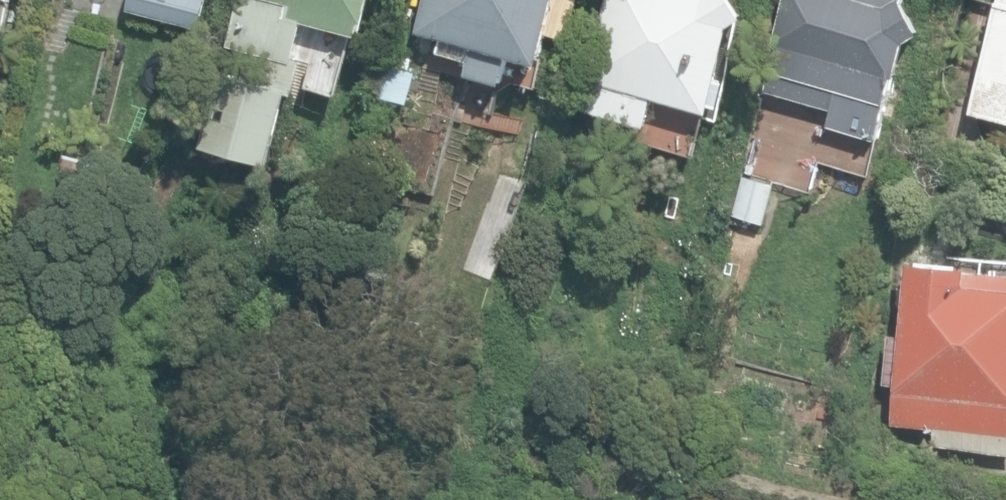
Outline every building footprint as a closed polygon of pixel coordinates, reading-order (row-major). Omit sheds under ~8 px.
[(202,26),(208,0),(129,0),(127,7),(202,26)] [(228,43),(255,53),(247,80),(219,73),(199,145),(268,163),(300,62),(292,60),(302,22),(362,35),(372,0),(237,0),(228,43)] [(502,82),(508,55),(542,62),(556,0),(422,0),(415,32),(442,38),(438,52),(469,59),(466,74),(502,82)] [(646,124),(653,96),(711,111),(734,23),(748,15),(739,0),(608,0),(583,108),(646,124)] [(876,139),(892,75),(897,77),(906,41),(921,33),(902,0),(784,0),(773,44),(775,45),(764,89),(842,112),(839,127),(876,139)] [(968,113),(1005,122),(1005,0),(996,0),(968,113)] [(97,217),(106,161),(64,155),(55,210),(97,217)] [(774,174),(740,163),(724,216),(758,227),(774,174)] [(1005,445),(1005,264),(966,259),(967,255),(907,248),(899,324),(884,322),(878,375),(891,376),(887,414),(931,419),(929,437),(1005,445)]
